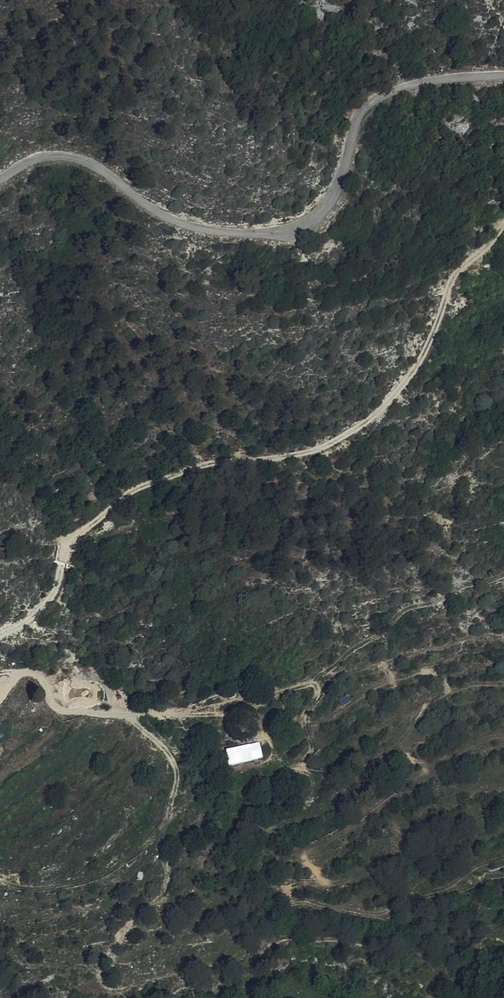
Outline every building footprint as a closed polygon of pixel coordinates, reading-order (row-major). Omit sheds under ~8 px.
[(256,742),(252,727),(220,732),(222,748),(256,742)]
